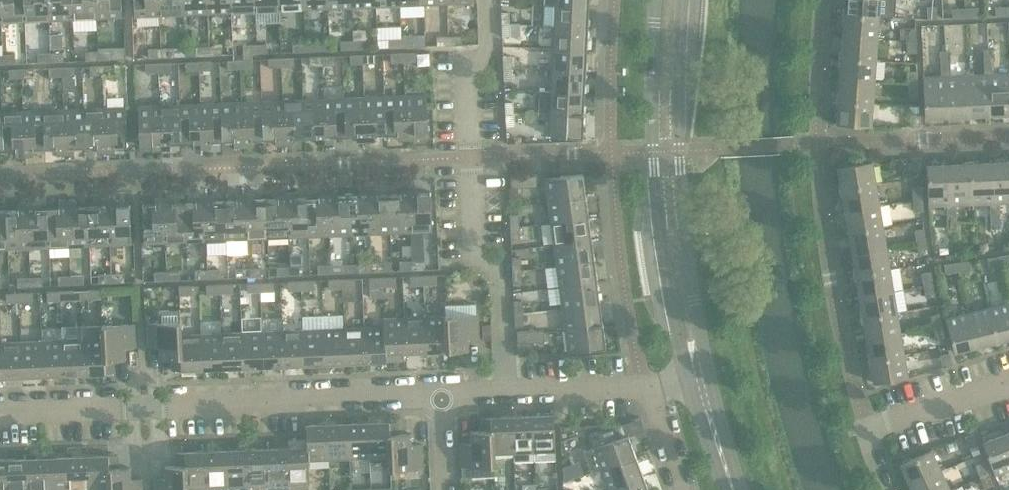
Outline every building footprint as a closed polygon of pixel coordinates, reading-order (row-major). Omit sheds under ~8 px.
[(2,23),(26,22),(25,0),(1,0),(2,23)] [(26,22),(50,21),(49,0),(25,0),(26,22)] [(50,21),(74,20),(73,0),(49,0),(50,21)] [(74,20),(98,19),(97,0),(73,0),(74,20)] [(98,19),(123,17),(122,0),(97,0),(98,19)] [(160,0),(135,0),(135,17),(160,16),(160,0)] [(160,16),(184,14),(184,0),(160,0),(160,16)] [(184,14),(184,15),(208,14),(208,0),(184,0),(184,14)] [(232,13),(232,0),(208,0),(208,14),(232,13)] [(232,13),(256,12),(256,0),(232,0),(232,13)] [(256,12),(281,11),(280,0),(256,0),(256,12)] [(281,11),(305,10),(305,0),(280,0),(281,11)] [(305,10),(329,9),(329,0),(305,0),(305,10)] [(329,9),(353,8),(353,0),(329,0),(329,9)] [(845,15),(880,17),(881,0),(846,0),(845,15)] [(590,7),(546,5),(545,26),(555,27),(589,29),(590,7)] [(937,7),(928,8),(929,19),(938,19),(937,7)] [(1008,7),(997,8),(997,16),(1008,16),(1008,13),(1008,7)] [(966,18),(966,9),(953,10),(954,18),(966,18)] [(978,9),(966,9),(966,18),(978,17),(978,9)] [(502,13),(503,25),(511,25),(510,13),(502,13)] [(845,15),(844,37),(878,39),(880,17),(845,15)] [(511,25),(503,25),(503,37),(511,37),(511,25)] [(555,27),(553,49),(588,50),(589,29),(555,27)] [(908,29),(908,41),(917,41),(916,29),(908,29)] [(62,34),(50,35),(51,49),(63,48),(62,34)] [(463,36),(450,37),(451,46),(463,45),(463,36)] [(451,46),(450,37),(438,38),(438,46),(451,46)] [(844,37),(842,59),(877,61),(878,39),(844,37)] [(415,38),(402,39),(403,48),(415,47),(415,38)] [(403,48),(402,39),(390,40),(390,48),(403,48)] [(355,50),(354,41),(342,42),(342,50),(355,50)] [(367,41),(354,41),(355,50),(367,49),(367,41)] [(917,41),(908,41),(909,53),(917,53),(917,41)] [(307,52),(307,43),(294,44),(294,52),(307,52)] [(319,43),(307,43),(307,52),(319,51),(319,43)] [(244,46),(245,60),(245,61),(253,60),(253,54),(253,45),(244,46)] [(268,45),(253,45),(253,54),(268,53),(268,45)] [(210,56),(210,47),(197,48),(198,56),(210,56)] [(223,47),(210,47),(210,56),(223,55),(223,47)] [(162,58),(162,49),(149,50),(150,58),(162,58)] [(175,49),(162,49),(162,58),(175,57),(175,49)] [(553,49),(552,70),(587,72),(588,50),(553,49)] [(993,50),(989,50),(985,50),(985,63),(994,62),(993,50)] [(112,51),(99,52),(99,61),(112,60),(112,51)] [(99,61),(99,52),(87,52),(87,61),(99,61)] [(950,52),(946,52),(941,52),(942,64),(951,64),(950,52)] [(64,53),(51,54),(52,63),(64,62),(64,53)] [(417,53),(404,54),(405,63),(417,62),(417,53)] [(52,63),(51,54),(39,54),(39,63),(52,63)] [(405,63),(404,54),(392,54),(392,63),(405,63)] [(16,55),(3,56),(4,65),(16,64),(16,55)] [(364,64),(364,55),(351,56),(351,65),(364,64)] [(376,55),(364,55),(364,64),(377,64),(376,55)] [(504,57),(505,69),(513,68),(512,56),(504,57)] [(323,66),(323,57),(310,58),(311,66),(323,66)] [(336,57),(323,57),(323,66),(336,65),(336,57)] [(295,58),(282,59),(283,68),(295,67),(295,58)] [(283,68),(282,59),(270,59),(270,68),(283,68)] [(842,59),(841,80),(875,82),(877,61),(842,59)] [(245,60),(241,61),(241,69),(254,69),(253,60),(245,61),(245,60)] [(241,69),(241,61),(228,61),(229,70),(241,69)] [(200,71),(200,62),(187,63),(187,72),(200,71)] [(212,62),(200,62),(200,71),(213,71),(212,62)] [(985,63),(986,75),(990,75),(992,116),(1008,115),(1008,74),(994,75),(994,62),(985,63)] [(159,73),(159,64),(146,65),(147,73),(159,73)] [(171,64),(159,64),(159,73),(172,72),(171,64)] [(951,64),(942,64),(942,77),(947,77),(948,117),(970,116),(968,76),(951,76),(951,64)] [(104,75),(103,66),(91,67),(91,76),(104,75)] [(116,66),(103,66),(104,75),(116,75),(116,66)] [(63,77),(63,68),(50,69),(50,77),(63,77)] [(75,68),(63,68),(63,77),(76,76),(75,68)] [(513,68),(505,69),(505,81),(513,80),(513,68)] [(34,69),(22,70),(22,79),(35,78),(34,69)] [(22,79),(22,70),(9,70),(10,79),(22,79)] [(552,70),(551,92),(586,93),(587,72),(552,70)] [(909,73),(910,85),(919,84),(918,72),(909,73)] [(990,75),(986,75),(968,76),(970,116),(992,116),(990,75)] [(947,77),(942,77),(924,78),(926,118),(948,117),(947,77)] [(841,80),(839,102),(874,104),(875,82),(841,80)] [(919,84),(910,85),(910,97),(919,97),(919,84)] [(539,113),(550,113),(585,115),(586,93),(551,92),(540,91),(539,113)] [(427,95),(406,96),(408,140),(417,140),(416,134),(429,134),(427,95)] [(406,96),(385,97),(387,136),(399,135),(399,141),(408,140),(406,96)] [(365,97),(345,98),(346,138),(358,137),(358,142),(367,142),(365,97)] [(385,97),(365,97),(367,142),(376,142),(376,136),(387,136),(385,97)] [(345,98),(325,99),(326,144),(335,144),(335,138),(346,138),(345,98)] [(325,99),(304,100),(306,139),(317,139),(317,144),(326,144),(325,99)] [(304,100),(284,101),(285,145),(294,145),(294,140),(306,139),(304,100)] [(284,101),(263,102),(265,141),(276,140),(277,146),(285,145),(284,101)] [(263,102),(242,103),(244,147),(253,147),(253,141),(265,141),(263,102)] [(839,102),(838,124),(872,127),(872,126),(881,127),(906,126),(906,112),(880,113),(874,112),(874,115),(873,115),(874,104),(839,102)] [(242,103),(222,104),(223,143),(235,142),(235,147),(244,147),(242,103)] [(506,103),(507,115),(515,115),(514,103),(506,103)] [(201,104),(181,105),(183,144),(194,144),(194,149),(203,149),(201,104)] [(222,104),(201,104),(203,149),(212,148),(212,143),(223,143),(222,104)] [(181,105),(161,106),(162,151),(171,150),(171,145),(183,144),(181,105)] [(162,151),(161,106),(139,107),(141,146),(153,146),(154,151),(162,151)] [(105,108),(85,109),(86,148),(98,148),(98,153),(107,153),(105,108)] [(127,108),(105,108),(107,153),(116,152),(116,147),(128,147),(127,108)] [(85,109),(64,110),(66,155),(75,154),(75,149),(86,148),(85,109)] [(64,110),(44,111),(46,150),(57,150),(57,155),(66,155),(64,110)] [(44,111),(24,112),(26,156),(34,156),(34,151),(46,150),(44,111)] [(24,112),(3,113),(5,152),(16,151),(17,157),(26,156),(24,112)] [(585,115),(550,113),(549,136),(584,138),(585,115)] [(515,115),(507,115),(507,127),(515,127),(515,115)] [(911,115),(912,127),(920,126),(920,115),(911,115)] [(913,159),(913,171),(922,170),(922,158),(913,159)] [(839,167),(843,190),(877,184),(873,162),(839,167)] [(994,163),(972,164),(974,205),(991,204),(992,217),(1000,216),(1000,204),(995,204),(994,163)] [(994,163),(995,204),(1000,204),(1008,203),(1008,163),(994,163)] [(972,164),(951,165),(952,206),(957,206),(974,205),(972,164)] [(951,165),(928,166),(930,207),(948,206),(949,218),(957,218),(957,206),(952,206),(951,165)] [(546,179),(549,202),(587,197),(584,174),(546,179)] [(512,176),(512,189),(539,188),(538,175),(512,176)] [(877,184),(843,190),(846,211),(880,205),(877,184)] [(914,188),(915,200),(923,199),(923,187),(914,188)] [(401,194),(390,194),(391,233),(412,233),(410,188),(401,189),(401,194)] [(419,188),(410,188),(412,233),(433,232),(431,193),(419,193),(419,188)] [(378,189),(369,190),(371,234),(391,233),(390,194),(378,195),(378,189)] [(360,196),(349,196),(350,235),(371,234),(369,190),(360,190),(360,196)] [(337,191),(328,192),(330,236),(350,235),(349,196),(337,197),(337,191)] [(320,197),(308,198),(310,237),(330,236),(328,192),(319,192),(320,197)] [(279,199),(267,199),(269,239),(289,238),(287,193),(279,194),(279,199)] [(296,193),(287,193),(289,238),(310,237),(308,198),(297,198),(296,193)] [(237,201),(226,201),(228,240),(248,239),(246,195),(237,195),(237,201)] [(255,195),(246,195),(248,239),(269,239),(267,199),(255,200),(255,195)] [(214,196),(205,197),(207,241),(228,240),(226,201),(214,202),(214,196)] [(197,202),(185,203),(187,242),(207,241),(205,197),(196,197),(197,202)] [(587,197),(549,202),(552,223),(590,218),(587,197)] [(166,243),(165,198),(156,199),(156,204),(143,205),(145,244),(166,243)] [(173,198),(165,198),(166,243),(187,242),(185,203),(174,203),(173,198)] [(923,199),(915,200),(915,212),(924,212),(923,199)] [(118,200),(109,201),(111,245),(132,244),(131,205),(118,206),(118,200)] [(100,207),(89,207),(90,246),(111,245),(109,201),(100,201),(100,207)] [(77,202),(68,203),(70,247),(90,246),(89,207),(77,207),(77,202)] [(60,208),(48,209),(50,248),(70,247),(68,203),(59,203),(60,208)] [(19,210),(7,210),(9,250),(29,249),(27,204),(19,205),(19,210)] [(36,204),(27,204),(29,249),(50,248),(48,209),(37,209),(36,204)] [(880,205),(846,211),(850,232),(884,227),(880,205)] [(9,250),(7,210),(0,211),(0,250),(9,250)] [(511,215),(511,228),(520,227),(520,215),(511,215)] [(992,229),(1001,229),(1000,216),(992,217),(992,229)] [(590,218),(552,223),(555,244),(592,239),(590,218)] [(949,231),(958,230),(957,218),(949,218),(949,231)] [(520,227),(511,228),(512,240),(521,240),(520,227)] [(884,227),(850,232),(853,254),(887,248),(884,227)] [(916,231),(918,243),(927,242),(925,230),(916,231)] [(592,239),(555,244),(558,266),(595,261),(592,239)] [(927,242),(918,243),(920,255),(929,254),(927,242)] [(887,248),(853,254),(857,275),(891,269),(887,248)] [(1001,257),(1002,266),(1008,265),(1008,256),(1001,257)] [(1002,266),(1001,257),(989,259),(990,267),(1002,266)] [(513,259),(513,271),(522,271),(522,258),(513,259)] [(425,261),(413,262),(413,271),(426,270),(425,261)] [(595,261),(558,266),(560,287),(598,282),(595,261)] [(413,271),(413,262),(400,262),(401,271),(413,271)] [(970,262),(958,263),(959,272),(971,270),(970,262)] [(385,263),(372,264),(372,272),(385,272),(385,263)] [(959,272),(958,263),(946,265),(947,274),(959,272)] [(372,272),(372,264),(359,264),(360,273),(372,272)] [(332,274),(331,265),(319,266),(319,275),(332,274)] [(344,265),(331,265),(332,274),(344,274),(344,265)] [(303,266),(290,267),(291,276),(303,275),(303,266)] [(291,276),(290,267),(278,267),(278,276),(291,276)] [(262,268),(249,269),(249,277),(262,277),(262,268)] [(249,277),(249,269),(237,269),(237,278),(249,277)] [(891,269),(857,275),(860,297),(894,291),(903,289),(900,269),(891,270),(891,269)] [(209,279),(208,270),(196,271),(196,280),(209,279)] [(221,270),(208,270),(209,279),(221,279),(221,270)] [(522,271),(513,271),(514,284),(523,283),(522,271)] [(168,281),(168,272),(155,273),(155,282),(168,281)] [(180,272),(168,272),(168,281),(181,280),(180,272)] [(923,274),(925,286),(934,284),(932,272),(923,274)] [(125,274),(112,275),(113,283),(125,283),(125,274)] [(113,283),(112,275),(100,275),(100,284),(113,283)] [(72,285),(71,276),(59,277),(59,286),(72,285)] [(84,276),(71,276),(72,285),(84,284),(84,276)] [(424,285),(424,276),(411,277),(411,286),(424,285)] [(437,276),(424,276),(424,285),(438,284),(437,276)] [(43,277),(31,278),(31,287),(44,286),(43,277)] [(397,277),(383,278),(384,287),(397,286),(397,277)] [(31,287),(31,278),(18,278),(18,287),(31,287)] [(384,287),(383,278),(370,278),(370,287),(384,287)] [(356,279),(343,280),(343,288),(356,288),(356,279)] [(343,288),(343,280),(329,280),(330,289),(343,288)] [(302,290),(302,281),(289,282),(289,291),(302,290)] [(315,281),(302,281),(302,290),(316,290),(315,281)] [(598,282),(560,287),(563,309),(601,304),(598,282)] [(261,292),(261,283),(248,284),(248,292),(261,292)] [(275,283),(261,283),(261,292),(275,291),(275,283)] [(234,284),(220,285),(221,294),(234,293),(234,284)] [(934,284),(925,286),(927,298),(936,296),(934,284)] [(221,294),(220,285),(207,285),(207,294),(221,294)] [(193,286),(180,286),(180,295),(193,295),(193,286)] [(102,290),(88,290),(89,299),(102,299),(102,290)] [(74,291),(61,292),(61,300),(75,300),(74,291)] [(894,291),(860,297),(864,318),(898,313),(894,291)] [(61,300),(61,292),(48,292),(48,301),(61,300)] [(21,302),(20,293),(7,294),(7,303),(21,302)] [(33,293),(20,293),(21,302),(34,301),(33,293)] [(515,302),(515,314),(524,314),(523,301),(515,302)] [(601,304),(563,309),(566,330),(604,325),(601,304)] [(990,309),(999,342),(1008,339),(1008,304),(990,309)] [(476,305),(446,306),(447,316),(446,316),(448,351),(469,351),(468,339),(480,339),(479,315),(477,315),(476,305)] [(990,309),(969,314),(978,347),(999,342),(990,309)] [(898,313),(864,318),(867,340),(901,334),(898,313)] [(524,314),(515,314),(516,327),(525,327),(524,314)] [(978,347),(969,314),(947,319),(956,353),(978,347)] [(932,317),(935,328),(943,326),(940,315),(932,317)] [(446,316),(426,317),(427,352),(448,351),(446,316)] [(426,317),(406,318),(407,353),(427,352),(426,317)] [(385,319),(385,327),(386,327),(387,354),(407,353),(406,318),(385,319)] [(182,336),(182,322),(149,324),(149,347),(161,347),(161,358),(173,358),(173,371),(183,370),(182,336)] [(103,326),(83,327),(83,340),(85,375),(115,373),(115,360),(126,360),(126,348),(137,348),(136,324),(103,326)] [(491,324),(484,325),(484,339),(492,339),(491,324)] [(604,325),(566,330),(569,352),(607,347),(604,325)] [(943,326),(935,328),(938,340),(946,338),(943,326)] [(386,327),(385,327),(365,328),(367,363),(387,362),(387,354),(386,327)] [(365,328),(345,329),(346,364),(367,363),(365,328)] [(345,329),(325,330),(326,365),(346,364),(345,329)] [(304,330),(284,331),(285,366),(306,365),(304,330)] [(325,330),(304,330),(306,365),(326,365),(325,330)] [(284,331),(263,332),(265,367),(285,366),(284,331)] [(545,331),(518,332),(518,344),(529,343),(545,343),(545,331)] [(263,332),(243,333),(244,368),(265,367),(263,332)] [(243,333),(223,334),(224,369),(244,368),(243,333)] [(223,334),(202,335),(204,370),(224,369),(223,334)] [(901,334),(867,340),(871,361),(905,355),(901,334)] [(202,335),(182,336),(183,370),(204,370),(202,335)] [(83,340),(63,341),(65,376),(85,375),(83,340)] [(43,341),(22,342),(24,377),(44,376),(43,341)] [(63,341),(43,341),(44,376),(65,376),(63,341)] [(22,342),(2,343),(4,378),(24,377),(22,342)] [(529,343),(518,344),(519,356),(530,356),(529,343)] [(944,368),(948,367),(953,366),(950,354),(942,356),(944,368)] [(905,355),(871,361),(875,383),(908,378),(905,355)] [(555,415),(534,416),(536,461),(557,460),(555,415)] [(534,416),(513,417),(515,452),(515,462),(536,461),(534,416)] [(513,417),(492,418),(494,453),(495,453),(515,452),(513,417)] [(494,453),(492,418),(483,418),(484,431),(472,432),(472,443),(461,444),(463,478),(495,477),(495,466),(495,453),(494,453)] [(390,422),(369,423),(371,458),(390,457),(392,457),(390,422)] [(399,422),(390,422),(392,457),(390,457),(391,470),(424,469),(423,445),(412,446),(411,434),(400,435),(399,422)] [(369,423),(349,424),(350,459),(371,458),(369,423)] [(349,424),(328,425),(330,460),(350,459),(349,424)] [(307,426),(308,447),(309,447),(309,461),(310,461),(330,460),(328,425),(307,426)] [(601,469),(601,470),(637,457),(629,435),(620,439),(616,428),(589,437),(594,448),(584,452),(592,473),(601,469)] [(974,434),(966,437),(970,448),(978,445),(974,434)] [(1005,435),(984,443),(996,475),(1008,470),(1008,445),(1005,435)] [(308,447),(288,448),(290,489),(311,489),(310,461),(309,461),(309,447),(308,447)] [(270,489),(290,489),(288,448),(268,449),(270,489)] [(248,450),(249,485),(249,489),(270,489),(268,449),(248,450)] [(248,450),(227,451),(229,486),(249,485),(248,450)] [(207,452),(208,487),(209,489),(229,489),(229,486),(227,451),(207,452)] [(901,465),(911,486),(942,471),(933,451),(901,465)] [(207,452),(186,453),(188,488),(208,487),(207,452)] [(186,453),(177,453),(178,466),(166,467),(166,478),(155,479),(156,489),(189,489),(188,488),(186,453)] [(88,457),(89,489),(110,489),(109,456),(88,457)] [(109,456),(110,489),(143,489),(142,479),(131,480),(131,468),(119,469),(118,456),(109,456)] [(68,458),(69,489),(89,489),(88,457),(68,458)] [(637,457),(601,470),(609,489),(644,477),(637,457)] [(48,459),(49,489),(69,489),(68,458),(48,459)] [(27,460),(28,489),(49,489),(48,459),(27,460)] [(0,461),(0,489),(8,489),(7,460),(0,461)] [(7,460),(8,489),(28,489),(27,460),(7,460)] [(977,466),(981,477),(989,474),(985,463),(977,466)] [(911,486),(913,489),(951,489),(942,471),(911,486)] [(989,474),(981,477),(985,488),(993,485),(989,474)] [(609,489),(649,489),(644,477),(609,489)]
